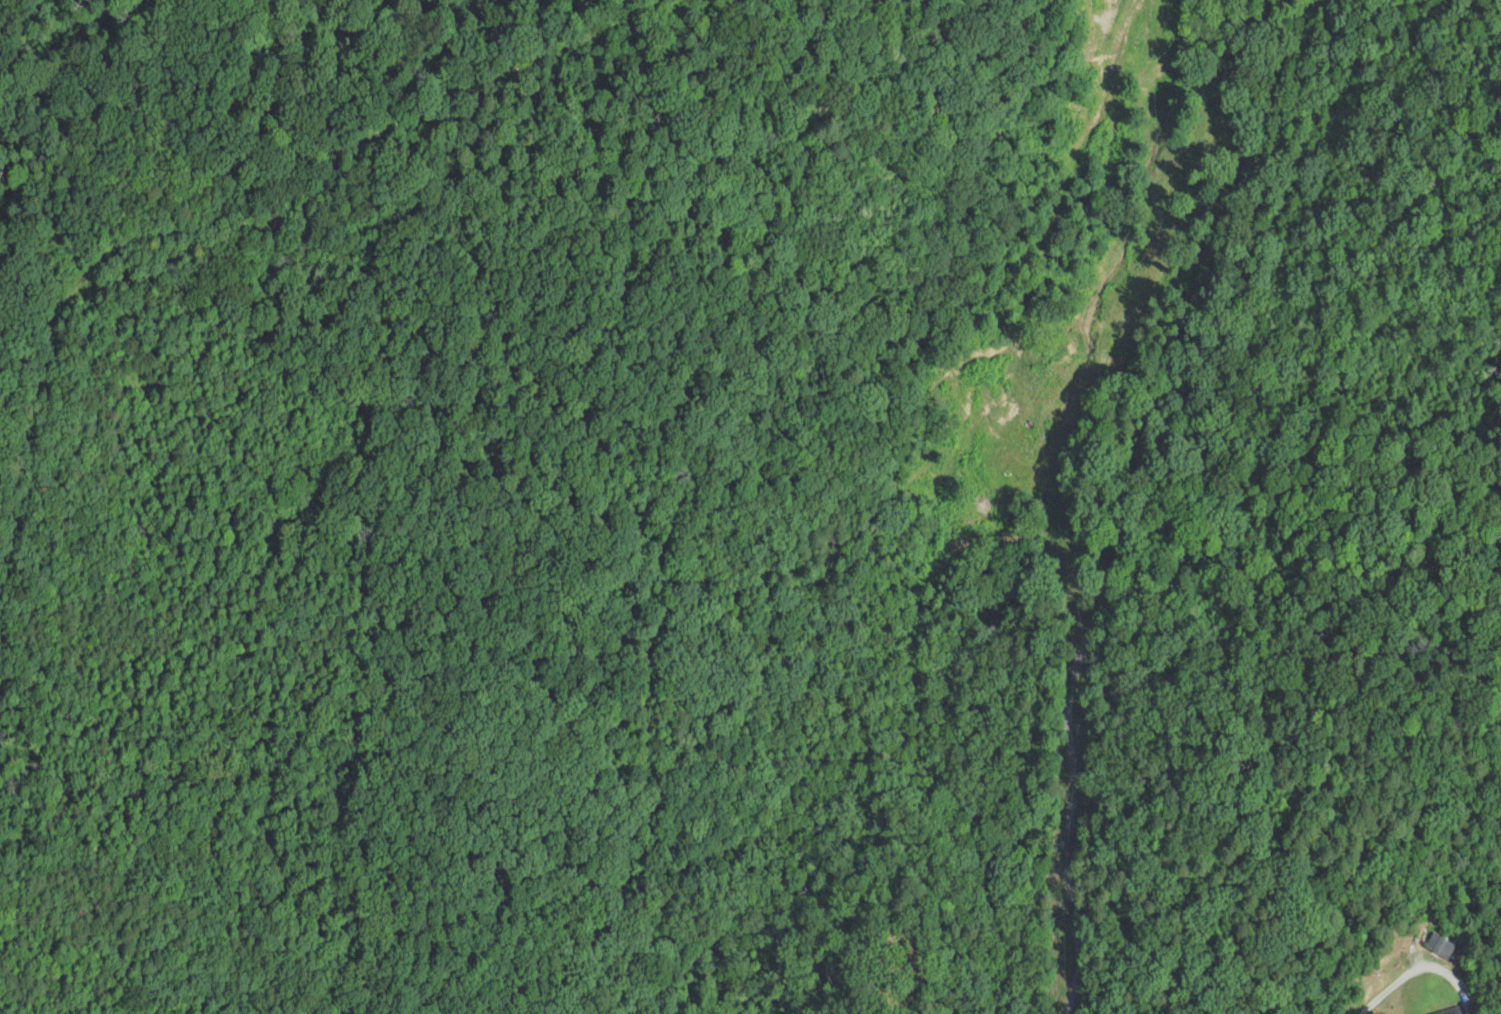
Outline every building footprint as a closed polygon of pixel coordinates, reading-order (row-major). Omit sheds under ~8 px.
[(1455,947),(1433,933),(1423,949),(1446,963),(1455,947)]
